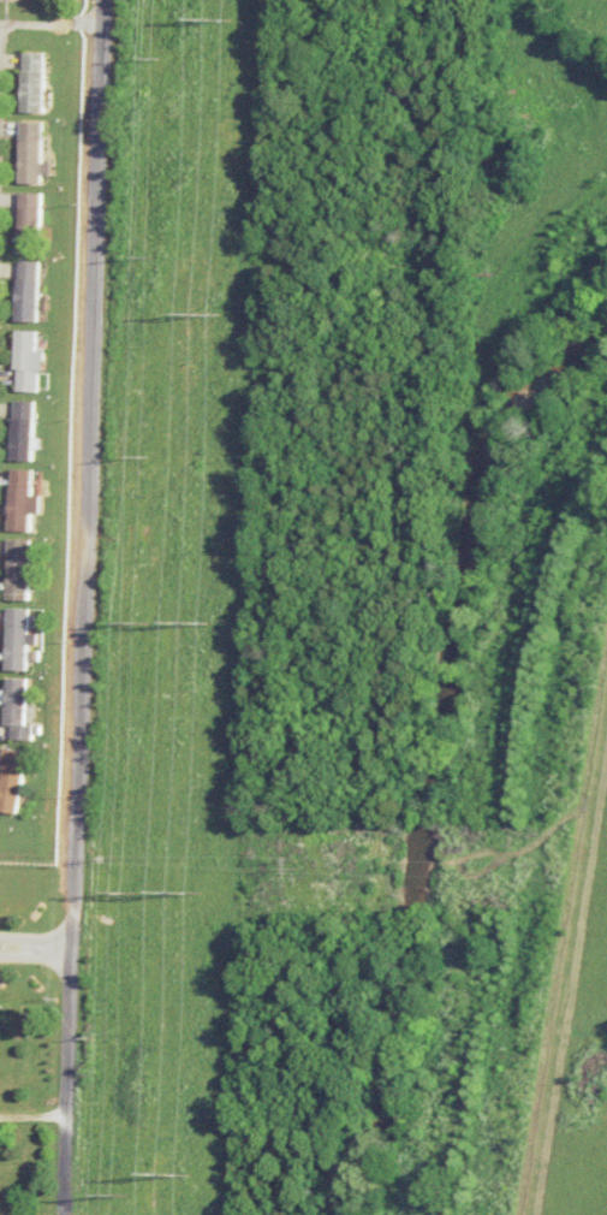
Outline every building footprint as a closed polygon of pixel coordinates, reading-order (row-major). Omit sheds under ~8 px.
[(23,113),(44,113),(45,52),(24,52),(23,113)] [(44,162),(44,122),(21,122),(20,183),(43,183),(43,175),(52,175),(52,162),(44,162)] [(41,193),(20,192),(18,253),(39,254),(41,193)] [(40,262),(18,261),(17,321),(39,322),(40,262)] [(15,391),(39,392),(40,369),(45,369),(45,351),(37,351),(37,331),(16,330),(15,391)] [(36,401),(14,400),(12,461),(33,461),(34,448),(41,448),(42,439),(35,438),(36,401)] [(10,530),(31,531),(32,513),(41,514),(42,495),(33,495),(34,470),(11,469),(10,530)] [(30,600),(32,539),(9,539),(7,599),(30,600)] [(38,644),(38,633),(29,633),(30,609),(6,609),(6,670),(28,670),(29,644),(38,644)] [(4,725),(12,725),(11,740),(33,740),(33,725),(25,725),(27,678),(5,678),(4,725)] [(4,748),(0,778),(0,811),(18,814),(26,751),(4,748)]
